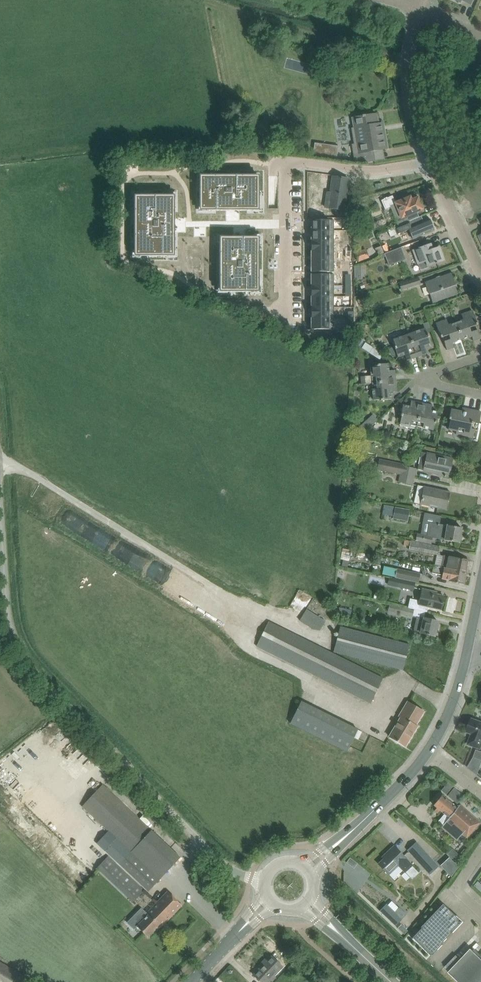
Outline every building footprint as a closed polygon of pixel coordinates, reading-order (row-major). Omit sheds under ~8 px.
[(318,46),(317,51),(328,55),(329,49),(318,46)] [(353,128),(352,128),(354,144),(359,143),(360,152),(353,153),(354,162),(355,162),(365,163),(375,161),(374,151),(383,149),(385,149),(381,123),(379,123),(376,124),(374,114),(355,117),(357,127),(353,128)] [(313,157),(337,160),(338,146),(315,143),(313,157)] [(204,181),(199,181),(199,182),(200,182),(200,185),(199,184),(199,186),(200,186),(200,188),(199,188),(199,190),(200,190),(200,200),(199,200),(199,202),(200,202),(200,206),(207,206),(207,210),(209,210),(209,211),(210,211),(210,210),(216,210),(216,211),(218,211),(218,210),(220,210),(220,211),(222,211),(222,210),(226,210),(228,210),(228,211),(230,211),(230,209),(234,209),(234,210),(240,210),(240,211),(241,211),(241,210),(247,210),(247,211),(249,211),(249,210),(253,210),(253,205),(258,205),(258,199),(259,199),(259,197),(258,197),(258,191),(259,191),(259,190),(258,190),(258,184),(259,184),(259,182),(258,182),(258,176),(254,176),(254,175),(253,175),(253,176),(247,176),(247,175),(245,175),(245,176),(239,176),(239,179),(231,179),(231,175),(229,175),(229,176),(220,176),(220,175),(218,175),(218,176),(208,176),(208,175),(206,175),(206,176),(204,176),(204,181)] [(328,192),(325,208),(344,210),(348,179),(333,177),(331,193),(328,192)] [(141,199),(134,199),(134,201),(135,201),(135,207),(134,207),(134,209),(135,209),(135,222),(134,222),(134,224),(135,224),(135,230),(134,230),(134,232),(135,232),(135,246),(134,246),(134,248),(135,248),(135,250),(134,250),(134,251),(140,251),(140,256),(142,256),(142,255),(148,255),(148,256),(150,256),(150,255),(156,255),(156,256),(157,256),(157,255),(163,255),(163,256),(165,256),(165,255),(167,255),(167,256),(169,256),(169,251),(174,251),(174,237),(175,237),(175,235),(174,235),(174,233),(174,225),(175,225),(175,224),(174,224),(174,222),(173,222),(173,220),(174,220),(174,218),(174,214),(175,214),(175,212),(174,212),(174,206),(175,206),(175,204),(174,204),(174,202),(175,202),(175,200),(170,200),(170,196),(162,196),(162,195),(160,195),(160,196),(154,196),(154,195),(153,195),(153,196),(143,196),(143,195),(141,195),(141,199)] [(384,199),(381,200),(385,210),(391,207),(398,226),(419,217),(417,211),(422,209),(418,198),(411,200),(410,197),(396,203),(392,196),(387,198),(387,197),(384,199)] [(375,221),(387,219),(386,210),(373,213),(375,221)] [(410,221),(394,227),(397,235),(408,230),(412,238),(420,235),(421,236),(435,230),(430,219),(412,226),(410,221)] [(334,220),(311,220),(311,231),(334,231),(334,220)] [(334,241),(334,231),(311,231),(311,241),(334,241)] [(226,242),(219,242),(219,244),(220,244),(220,250),(219,250),(219,251),(220,251),(220,257),(219,257),(219,259),(220,259),(220,269),(219,269),(219,271),(220,271),(220,277),(219,277),(219,279),(220,279),(220,285),(219,285),(219,286),(226,286),(226,292),(228,292),(228,291),(230,291),(230,292),(232,292),(232,291),(241,291),(241,292),(243,292),(243,291),(253,291),(253,287),(259,287),(259,285),(258,285),(258,283),(259,283),(259,281),(258,281),(258,271),(259,271),(259,270),(258,270),(258,264),(259,264),(259,262),(258,262),(258,256),(259,256),(259,254),(258,254),(258,244),(259,244),(259,243),(255,243),(255,237),(253,237),(251,237),(249,237),(247,237),(245,237),(245,239),(241,239),(241,237),(239,237),(237,237),(236,237),(233,237),(232,237),(230,237),(228,237),(226,237),(226,242)] [(369,239),(357,243),(359,253),(372,249),(369,239)] [(334,251),(334,241),(311,241),(311,251),(334,251)] [(431,244),(413,250),(418,264),(420,270),(428,267),(428,266),(444,261),(439,247),(432,249),(431,244)] [(381,245),(375,247),(376,250),(378,249),(380,254),(384,253),(381,245)] [(401,247),(384,254),(389,266),(406,259),(401,247)] [(334,261),(334,251),(311,251),(311,261),(334,261)] [(334,272),(334,261),(311,261),(311,272),(334,272)] [(456,285),(451,273),(426,282),(433,303),(455,295),(452,287),(456,285)] [(334,286),(334,274),(311,274),(311,286),(334,286)] [(419,277),(399,283),(401,290),(421,284),(419,277)] [(334,296),(334,286),(311,286),(311,296),(334,296)] [(334,307),(334,296),(311,296),(311,307),(334,307)] [(334,318),(334,307),(311,307),(311,318),(334,318)] [(400,311),(393,314),(396,321),(403,318),(400,311)] [(463,321),(456,323),(462,339),(472,336),(473,341),(480,338),(476,325),(478,325),(473,311),(461,314),(463,321)] [(334,329),(334,318),(311,318),(311,329),(334,329)] [(447,320),(436,324),(441,338),(442,337),(447,350),(454,348),(452,343),(462,339),(456,323),(449,326),(447,320)] [(425,329),(409,334),(417,357),(427,353),(425,348),(432,345),(429,335),(427,336),(425,329)] [(409,334),(393,340),(396,347),(394,347),(398,357),(405,355),(407,360),(417,357),(409,334)] [(365,342),(362,347),(380,360),(384,354),(365,342)] [(371,376),(362,377),(362,384),(372,383),(396,381),(395,370),(389,371),(388,363),(378,364),(378,366),(370,366),(371,376)] [(396,381),(372,383),(374,400),(381,399),(381,400),(391,399),(391,392),(397,392),(396,381)] [(402,416),(400,424),(415,427),(420,403),(411,401),(410,407),(403,405),(400,416),(402,416)] [(420,403),(415,427),(434,431),(435,424),(436,424),(438,413),(431,411),(432,405),(420,403)] [(451,409),(449,420),(450,420),(448,429),(456,431),(455,435),(473,438),(475,430),(477,431),(480,414),(480,412),(468,409),(467,415),(462,414),(462,412),(451,409)] [(373,414),(357,428),(366,431),(378,419),(373,414)] [(449,476),(453,459),(422,452),(418,469),(445,475),(444,476),(446,477),(446,475),(449,476)] [(403,464),(386,461),(379,460),(377,469),(400,474),(414,477),(416,469),(402,466),(403,464)] [(413,484),(414,477),(400,474),(399,481),(413,484)] [(446,509),(450,492),(424,487),(418,485),(414,502),(415,503),(413,508),(421,510),(422,504),(446,509)] [(391,506),(381,504),(380,512),(392,514),(391,519),(407,522),(409,510),(391,506)] [(74,519),(71,526),(113,545),(115,541),(117,542),(122,531),(74,510),(70,517),(74,519)] [(459,542),(461,528),(429,522),(427,535),(417,532),(415,541),(431,544),(432,538),(459,542)] [(411,540),(409,549),(437,555),(438,555),(439,546),(431,544),(415,541),(411,540)] [(466,572),(469,560),(443,555),(443,556),(438,555),(437,555),(434,565),(466,572)] [(464,584),(466,572),(434,565),(433,565),(432,573),(442,575),(441,579),(449,580),(449,581),(464,584)] [(384,568),(382,574),(395,577),(395,578),(419,583),(421,573),(397,568),(397,570),(384,568)] [(399,579),(397,587),(413,591),(415,583),(399,579)] [(341,593),(350,596),(352,591),(343,587),(341,593)] [(436,594),(437,592),(423,589),(420,601),(410,598),(408,607),(414,609),(425,612),(427,612),(428,607),(441,610),(444,596),(436,594)] [(232,614),(230,599),(216,601),(218,616),(232,614)] [(401,607),(399,613),(412,616),(414,610),(401,607)] [(319,630),(325,621),(307,608),(299,620),(314,629),(319,630)] [(424,618),(417,616),(414,631),(421,633),(434,636),(438,621),(424,618)] [(383,677),(269,621),(256,646),(370,704),(383,677)] [(403,670),(410,645),(340,627),(334,652),(403,670)] [(301,701),(290,724),(346,752),(358,729),(301,701)] [(401,717),(389,737),(405,746),(417,726),(415,725),(424,712),(408,702),(399,716),(401,717)] [(472,719),(467,732),(472,734),(468,744),(480,749),(480,747),(480,722),(472,719)] [(448,783),(441,790),(446,794),(453,787),(448,783)] [(102,784),(82,806),(131,853),(120,863),(128,871),(149,891),(180,857),(102,784)] [(460,805),(457,808),(442,796),(434,806),(444,814),(439,821),(441,823),(439,825),(457,840),(463,833),(467,837),(480,822),(460,805)] [(417,841),(407,850),(429,875),(439,865),(417,841)] [(387,856),(379,864),(389,875),(391,876),(400,868),(405,873),(405,872),(410,877),(412,877),(414,877),(419,873),(412,866),(413,865),(406,857),(405,858),(394,846),(385,855),(387,856)] [(106,861),(99,869),(105,874),(104,875),(133,902),(145,890),(116,862),(110,856),(106,861)] [(449,858),(441,865),(451,876),(459,867),(449,858)] [(182,905),(167,891),(146,913),(148,914),(136,926),(148,937),(159,925),(161,927),(182,905)] [(386,904),(380,911),(395,926),(406,914),(400,908),(399,909),(392,901),(387,905),(386,904)] [(447,927),(450,924),(452,925),(453,925),(455,925),(456,925),(457,923),(458,922),(458,920),(458,919),(457,917),(443,904),(421,927),(422,928),(413,937),(431,955),(443,943),(442,943),(452,932),(447,927)] [(405,934),(408,931),(402,924),(398,928),(405,934)] [(449,972),(459,981),(480,981),(480,958),(471,949),(449,972)] [(283,967),(271,956),(253,974),(261,981),(269,981),(283,967)] [(25,977),(0,963),(0,981),(23,981),(25,977)]
